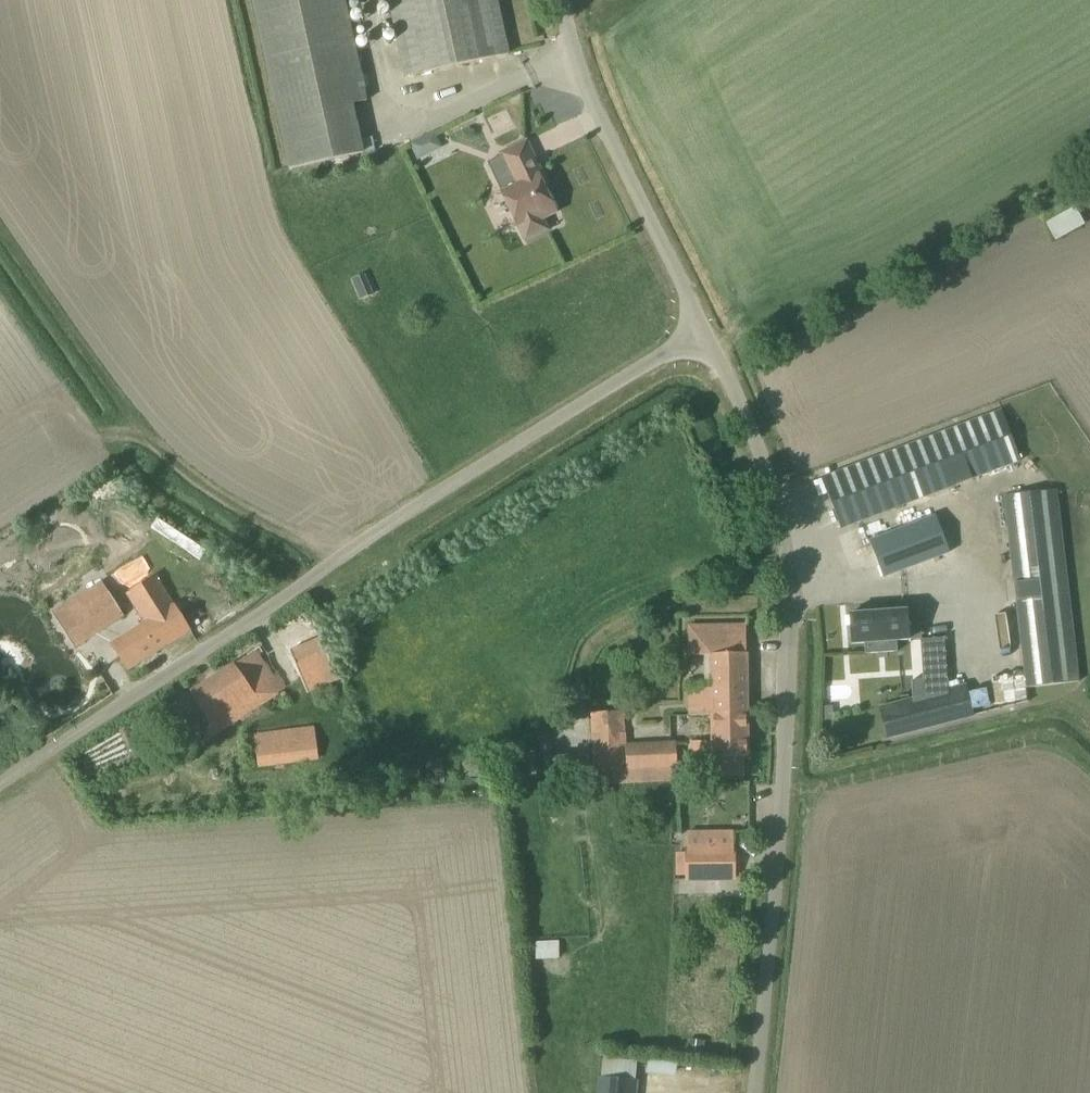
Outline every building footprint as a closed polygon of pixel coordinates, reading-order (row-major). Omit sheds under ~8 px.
[(363,152),(375,150),(373,137),(360,139),(352,104),(367,101),(345,0),(253,0),(290,169),(363,152)] [(406,76),(509,54),(497,0),(390,0),(406,76)] [(435,131),(410,144),(418,159),(443,147),(435,131)] [(502,192),(518,225),(525,240),(548,230),(543,219),(557,212),(540,176),(543,175),(527,141),(501,153),(517,185),(502,192)] [(1074,205),(1044,222),(1055,240),(1084,223),(1074,205)] [(822,478),(841,528),(1021,460),(1002,410),(822,478)] [(1027,688),(1079,682),(1056,492),(1004,498),(1027,688)] [(937,515),(869,540),(883,577),(950,551),(937,515)] [(111,644),(128,670),(190,631),(156,575),(127,593),(145,623),(111,644)] [(76,646),(85,640),(124,615),(110,593),(70,618),(62,624),(76,646)] [(850,614),(852,644),(865,643),(865,654),(898,652),(897,641),(909,640),(907,610),(850,614)] [(746,629),(689,630),(690,642),(700,642),(700,656),(711,655),(711,689),(690,689),(691,716),(712,715),(748,714),(746,629)] [(335,671),(321,639),(291,652),(305,684),(335,671)] [(235,664),(166,708),(192,748),(252,710),(256,716),(265,710),(261,704),(285,689),(260,648),(235,664)] [(967,686),(880,708),(888,738),(974,716),(967,686)] [(614,785),(680,781),(677,740),(628,743),(626,709),(587,712),(591,772),(613,770),(614,785)] [(749,757),(748,714),(712,715),(712,740),(691,740),(692,775),(745,775),(744,757),(749,757)] [(314,725),(255,735),(260,768),(319,759),(314,725)] [(735,879),(734,849),(687,849),(687,880),(735,879)] [(532,940),(531,958),(555,958),(556,941),(532,940)] [(634,1081),(601,1078),(600,1092),(633,1092),(634,1081)]
